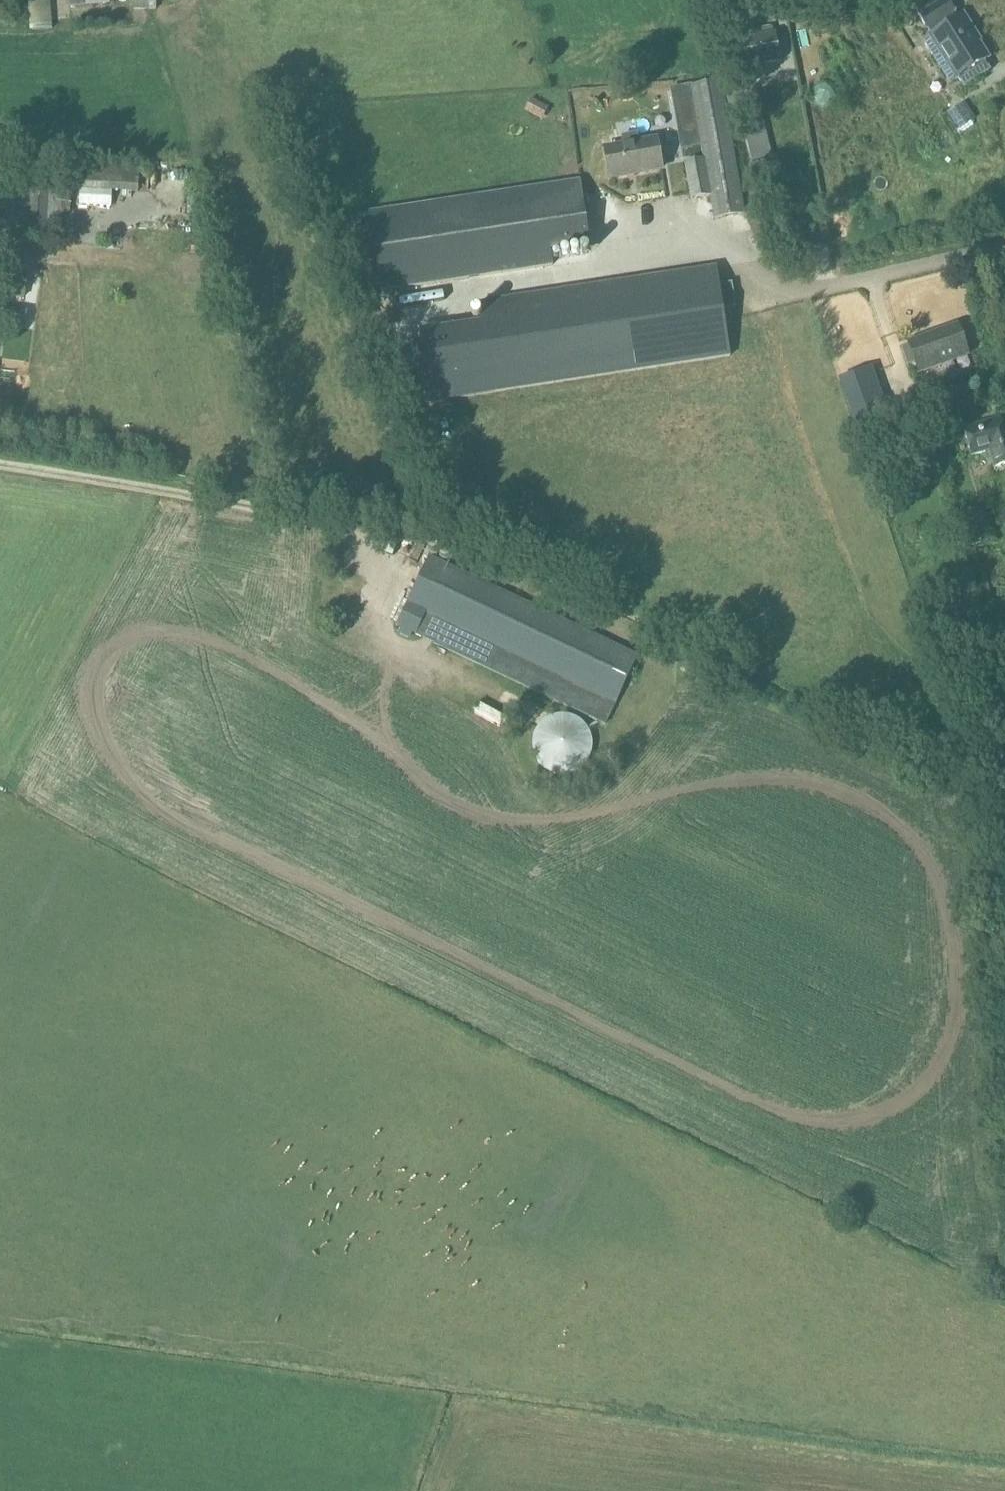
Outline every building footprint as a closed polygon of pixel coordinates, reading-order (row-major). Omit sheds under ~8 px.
[(144,10),(157,9),(156,0),(133,0),(133,10),(144,10)] [(964,86),(989,70),(984,61),(987,59),(977,43),(979,42),(962,16),(958,19),(952,11),(953,10),(947,0),(923,0),(913,7),(926,27),(927,27),(932,35),(923,41),(950,83),(958,78),(964,86)] [(109,20),(109,7),(83,7),(83,20),(109,20)] [(739,40),(744,66),(780,59),(775,33),(739,40)] [(746,72),(751,97),(788,90),(783,64),(746,72)] [(701,147),(703,158),(710,196),(714,220),(746,215),(722,80),(690,86),(698,131),(701,147)] [(964,102),(945,115),(956,132),(975,120),(964,102)] [(698,131),(678,135),(681,150),(701,147),(698,131)] [(623,146),(605,149),(610,179),(663,170),(657,140),(640,143),(638,133),(621,136),(623,146)] [(49,225),(52,188),(52,187),(39,186),(41,160),(19,158),(18,170),(8,169),(5,222),(29,224),(29,223),(49,225)] [(710,196),(703,158),(684,162),(690,199),(710,196)] [(65,167),(64,182),(93,184),(94,168),(65,167)] [(139,171),(124,170),(123,186),(138,186),(139,171)] [(590,244),(580,181),(370,213),(382,292),(553,266),(550,250),(590,244)] [(49,238),(60,240),(63,219),(51,218),(49,238)] [(718,266),(480,302),(483,319),(483,322),(494,393),(732,357),(724,309),(736,307),(732,283),(721,285),(718,266)] [(13,324),(14,310),(0,309),(0,323),(13,324)] [(482,322),(422,331),(426,357),(433,402),(494,393),(483,322),(482,322)] [(907,340),(918,372),(970,353),(959,322),(907,340)] [(855,423),(888,410),(872,367),(839,379),(855,423)] [(940,400),(939,400),(933,384),(921,389),(928,404),(940,400)] [(1000,419),(965,430),(972,455),(990,449),(995,467),(1004,464),(1004,434),(1000,419)] [(408,603),(428,612),(616,704),(640,655),(430,556),(408,603)] [(428,612),(408,603),(397,626),(417,635),(606,725),(616,704),(428,612)] [(533,751),(535,757),(538,761),(541,766),(545,769),(550,772),(555,774),(560,775),(566,775),(571,774),(576,772),(581,770),(585,766),(589,762),(591,757),(593,752),(594,746),(594,741),(593,735),(590,730),(587,726),(584,722),(579,718),(574,716),(569,715),(564,714),(558,715),(553,716),(548,718),(543,721),(540,725),(536,730),(534,735),(533,740),(533,746),(533,751)]
